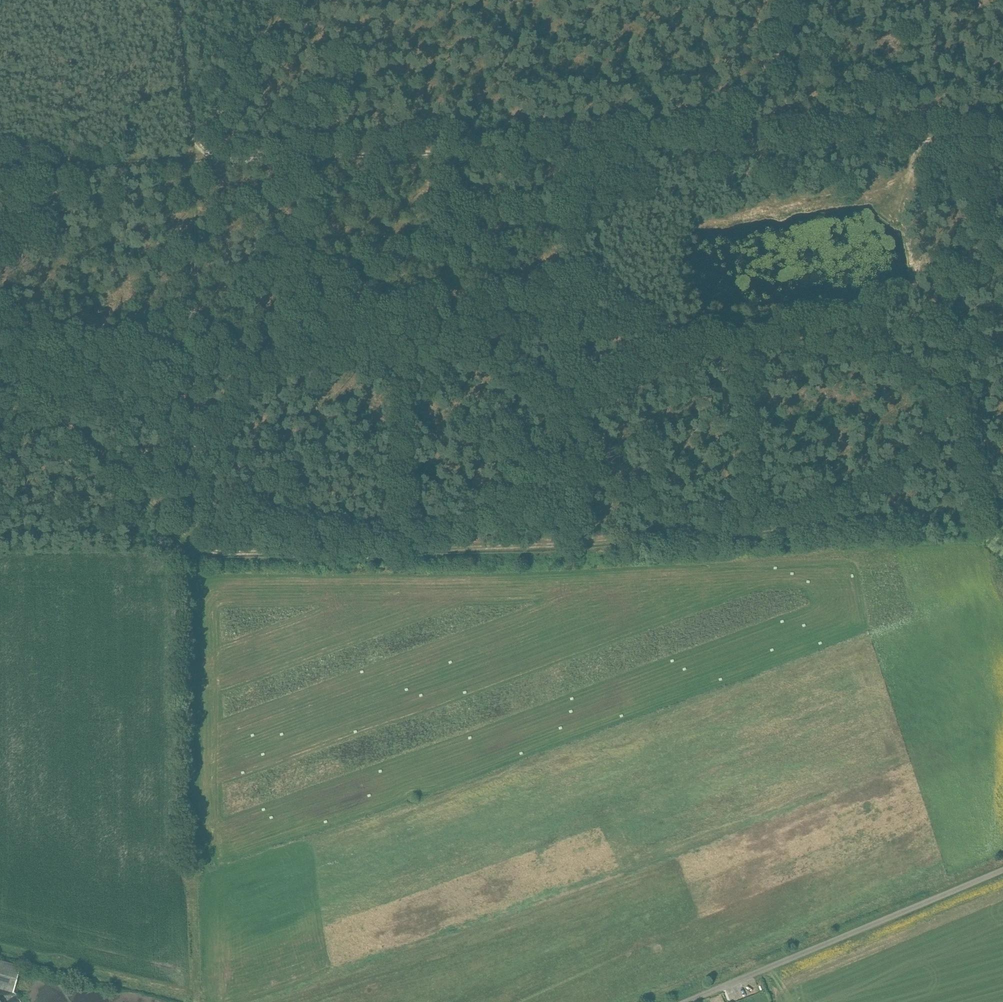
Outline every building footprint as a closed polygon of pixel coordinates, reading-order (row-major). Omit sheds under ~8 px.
[(766,993),(761,982),(745,989),(749,1000),(766,993)]
